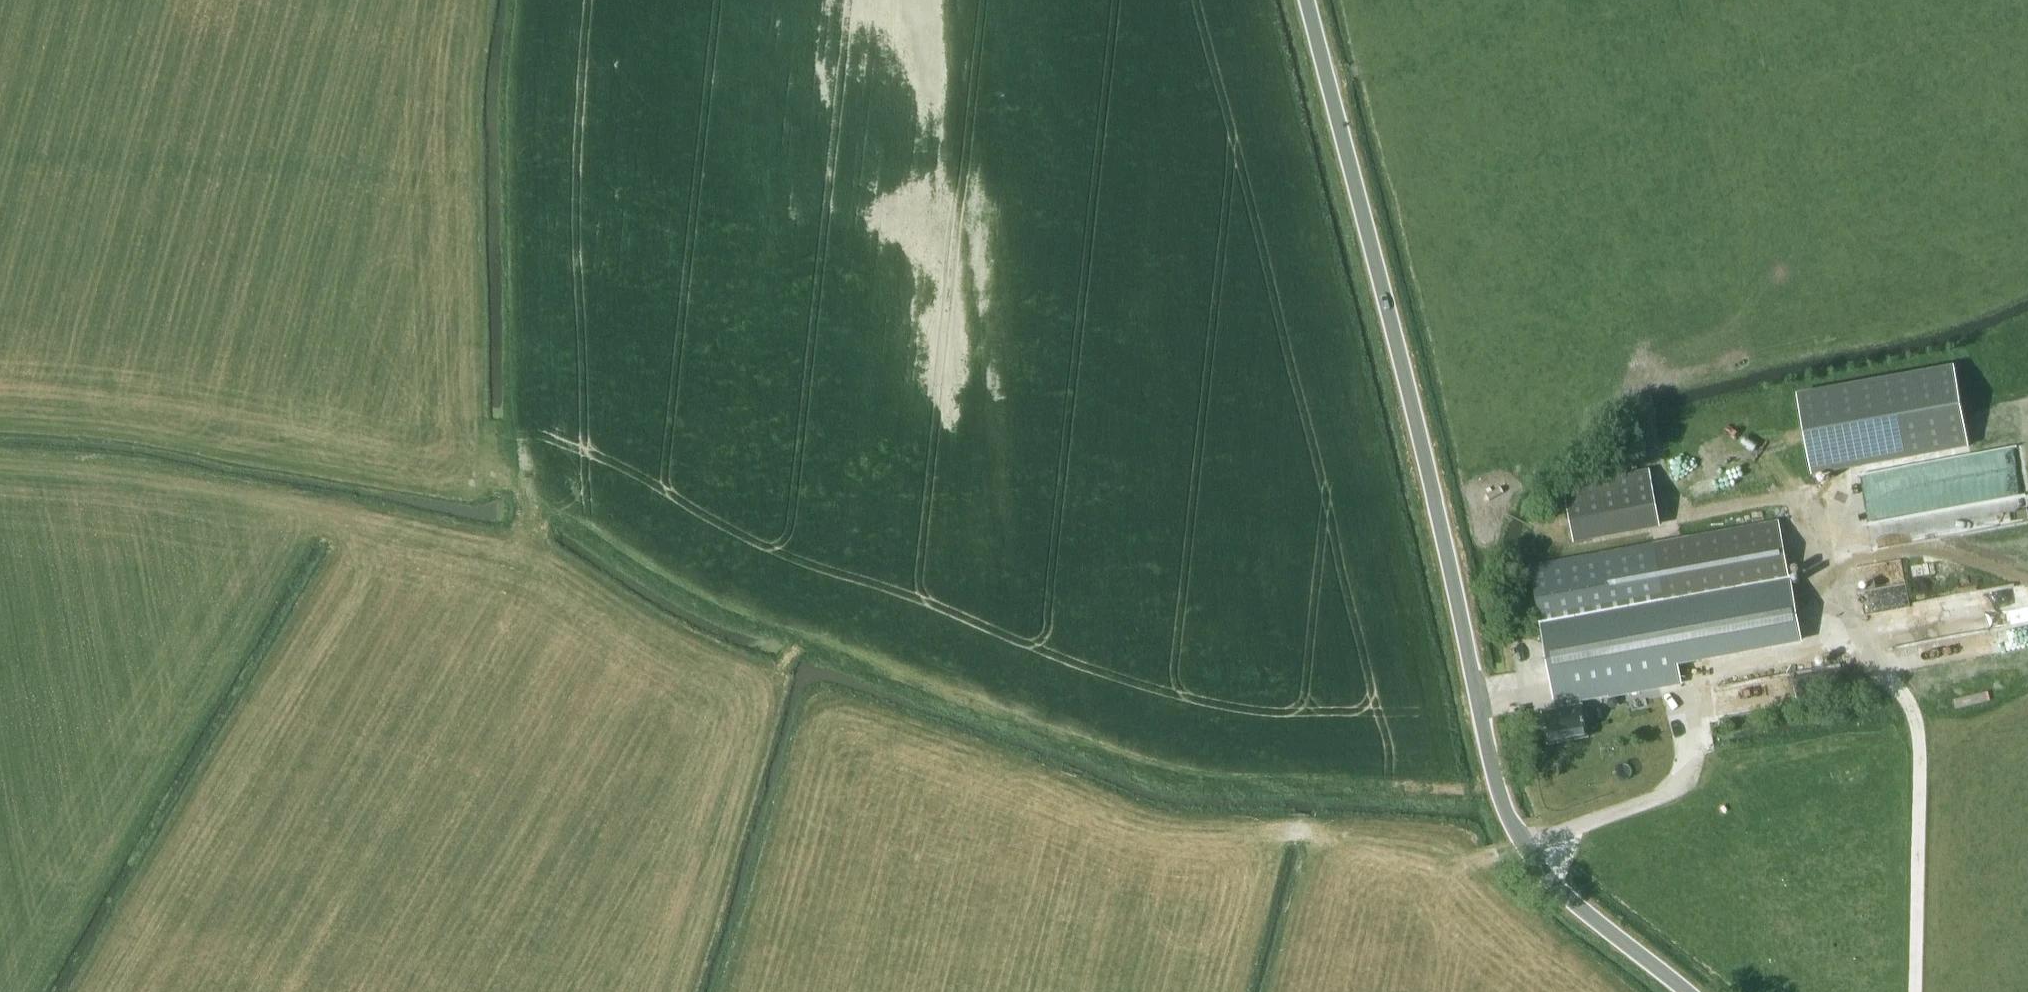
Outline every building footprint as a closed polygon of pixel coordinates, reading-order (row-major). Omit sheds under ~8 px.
[(1954,367),(1797,395),(1811,474),(1969,446),(1954,367)] [(1660,527),(1649,470),(1563,485),(1574,543),(1660,527)] [(1542,713),(1548,745),(1587,738),(1580,698),(1593,696),(1593,698),(1598,697),(1680,682),(1676,662),(1801,640),(1791,588),(1779,521),(1530,566),(1556,710),(1542,713)] [(1884,564),(1865,564),(1866,588),(1878,587),(1878,580),(1884,579),(1884,564)] [(1909,585),(1862,587),(1864,610),(1911,607),(1909,585)]
